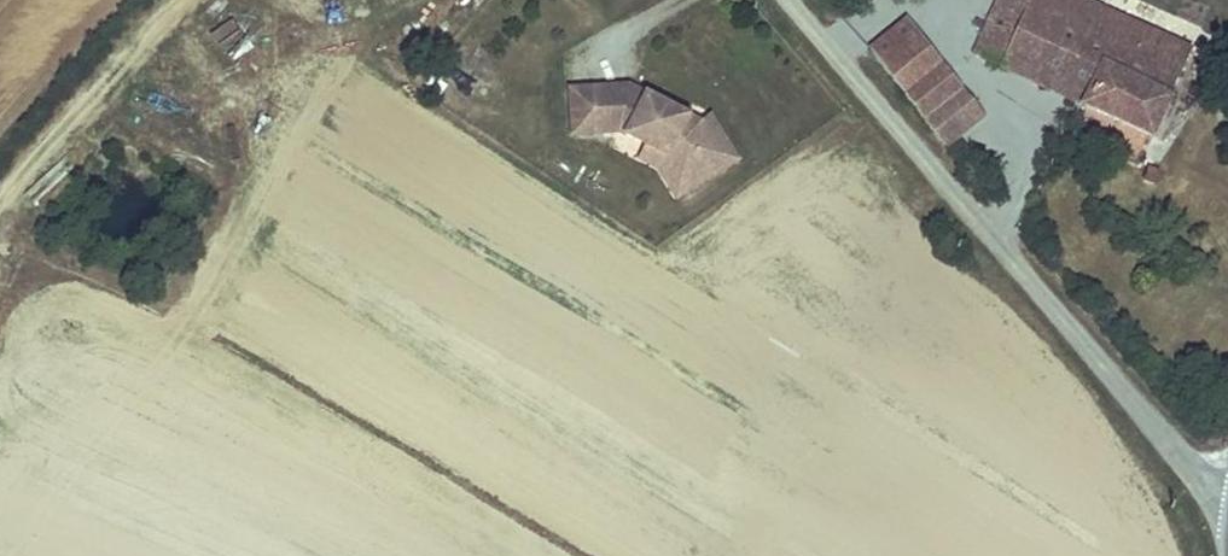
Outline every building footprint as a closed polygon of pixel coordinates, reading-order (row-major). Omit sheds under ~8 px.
[(976,57),(1153,137),(1192,49),(1121,18),(1080,0),(1002,0),(976,57)] [(965,89),(911,20),(901,28),(872,50),(902,92),(924,120),(965,89)] [(1213,109),(1227,116),(1227,88),(1224,86),(1213,109)] [(685,127),(690,118),(650,98),(632,89),(595,91),(598,135),(623,133),(649,146),(672,158),(693,190),(740,161),(714,119),(705,126),(705,127),(697,133),(685,127)] [(947,147),(987,117),(965,89),(924,120),(947,147)] [(574,93),(577,136),(598,135),(595,91),(574,93)] [(705,126),(690,118),(685,127),(697,133),(705,127),(705,126)] [(672,158),(649,146),(642,159),(662,170),(680,198),(693,190),(672,158)]
